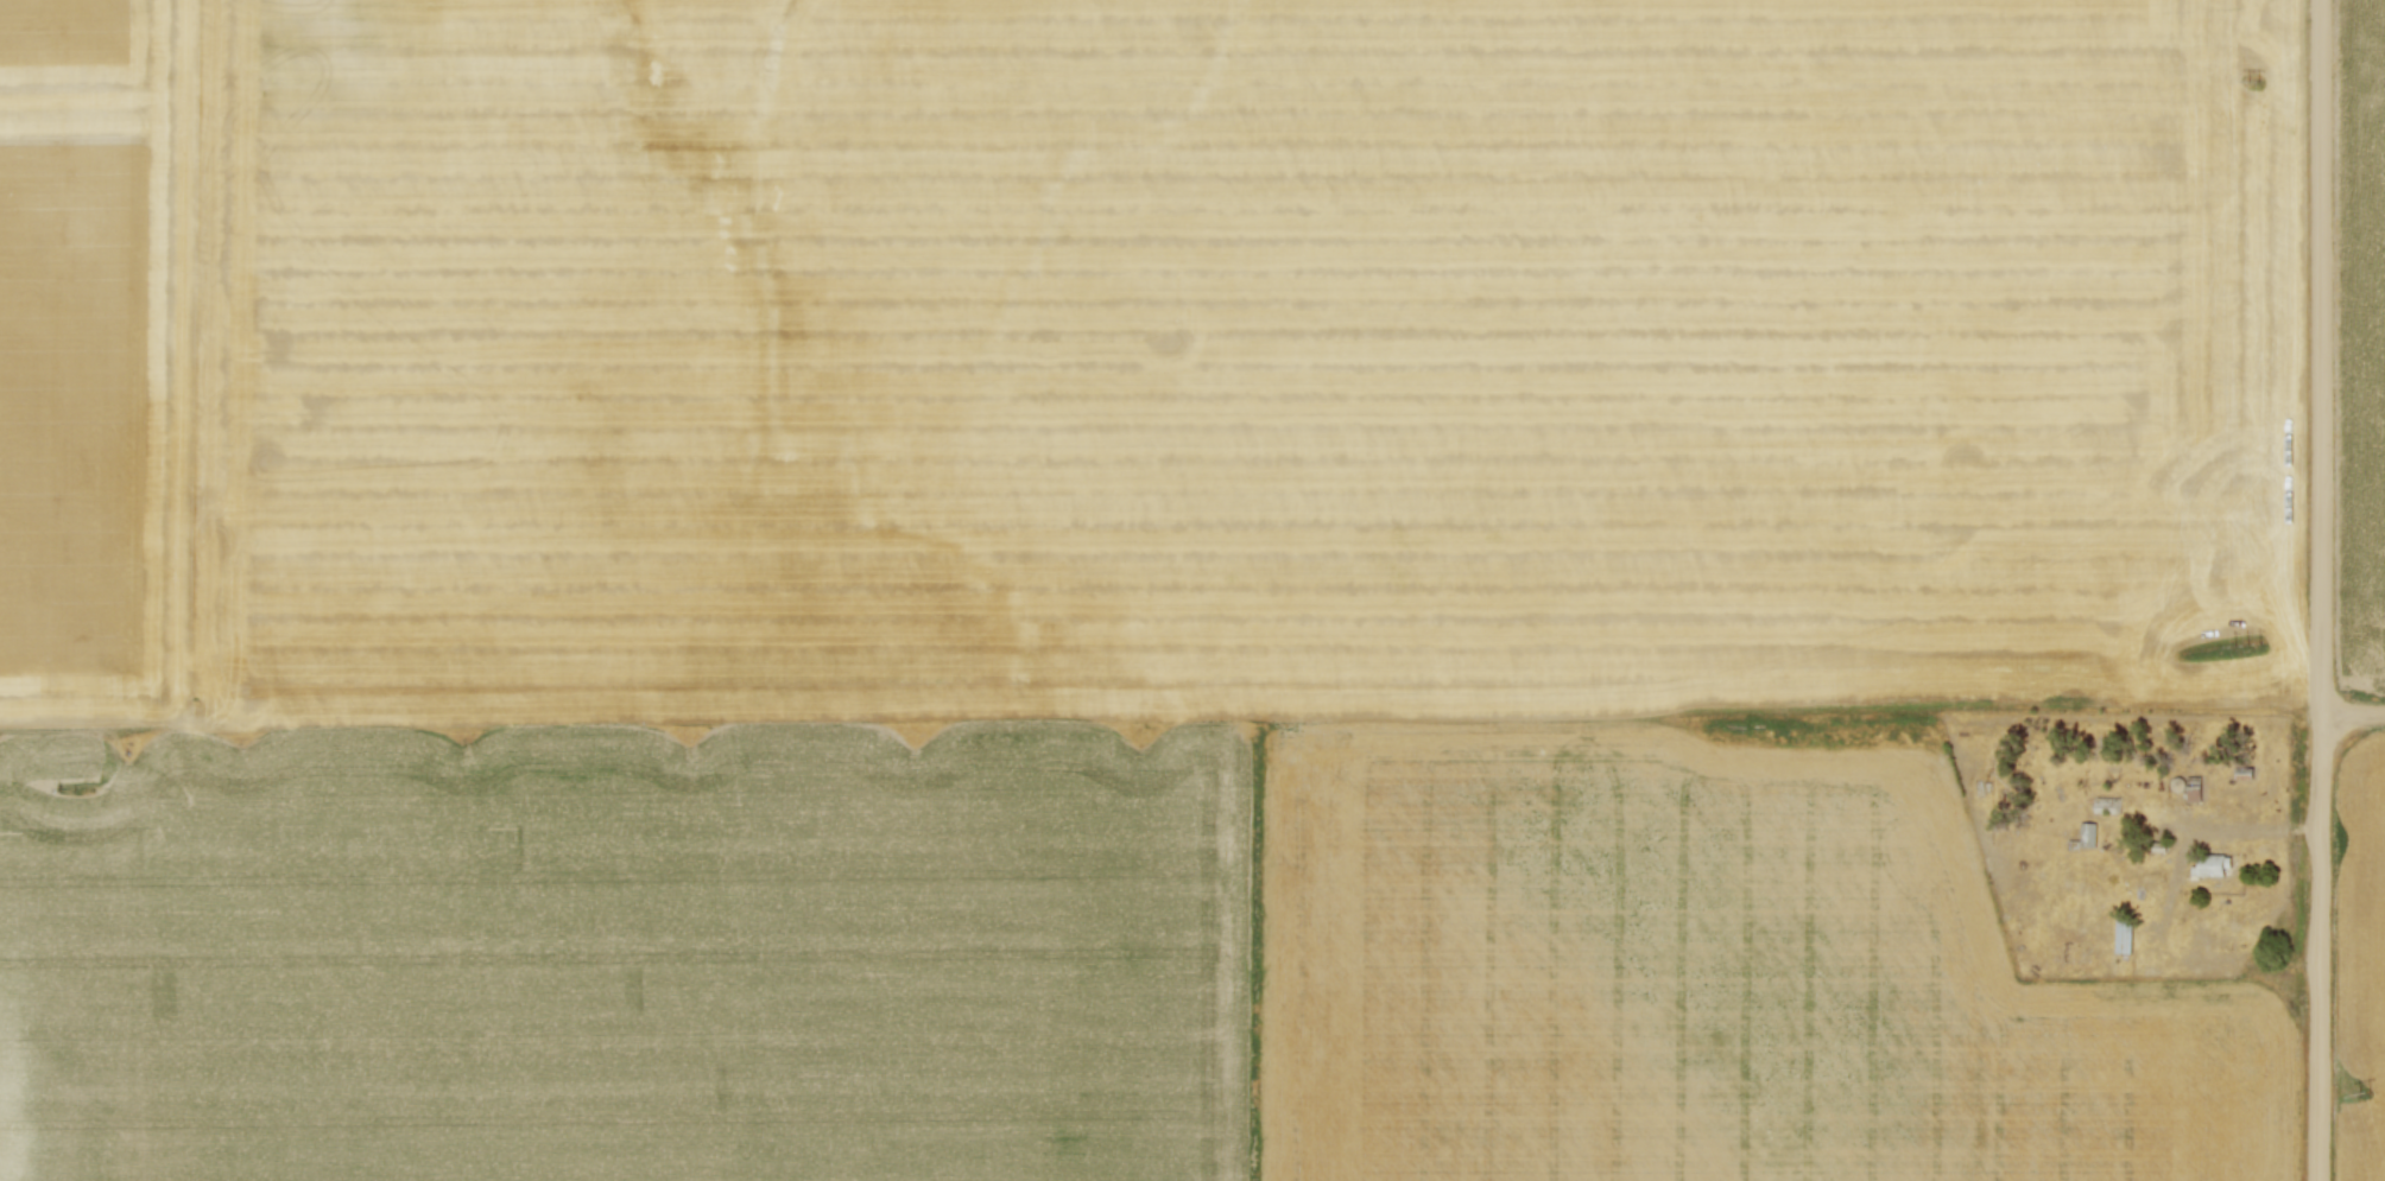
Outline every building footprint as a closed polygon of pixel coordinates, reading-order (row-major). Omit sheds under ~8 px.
[(2232,772),(2233,781),(2253,780),(2252,770),(2232,772)] [(2182,788),(2183,787),(2184,785),(2184,783),(2184,781),(2183,779),(2182,777),(2180,776),(2177,776),(2175,776),(2174,777),(2171,780),(2171,782),(2171,785),(2171,786),(2172,788),(2175,789),(2177,789),(2180,789),(2182,788)] [(2189,789),(2190,803),(2203,803),(2202,789),(2189,789)] [(2098,794),(2095,813),(2120,815),(2123,796),(2098,794)] [(2080,825),(2081,840),(2069,840),(2069,849),(2094,847),(2094,825),(2080,825)] [(2206,855),(2204,875),(2226,876),(2227,856),(2206,855)] [(2114,920),(2115,953),(2133,952),(2132,919),(2114,920)]
